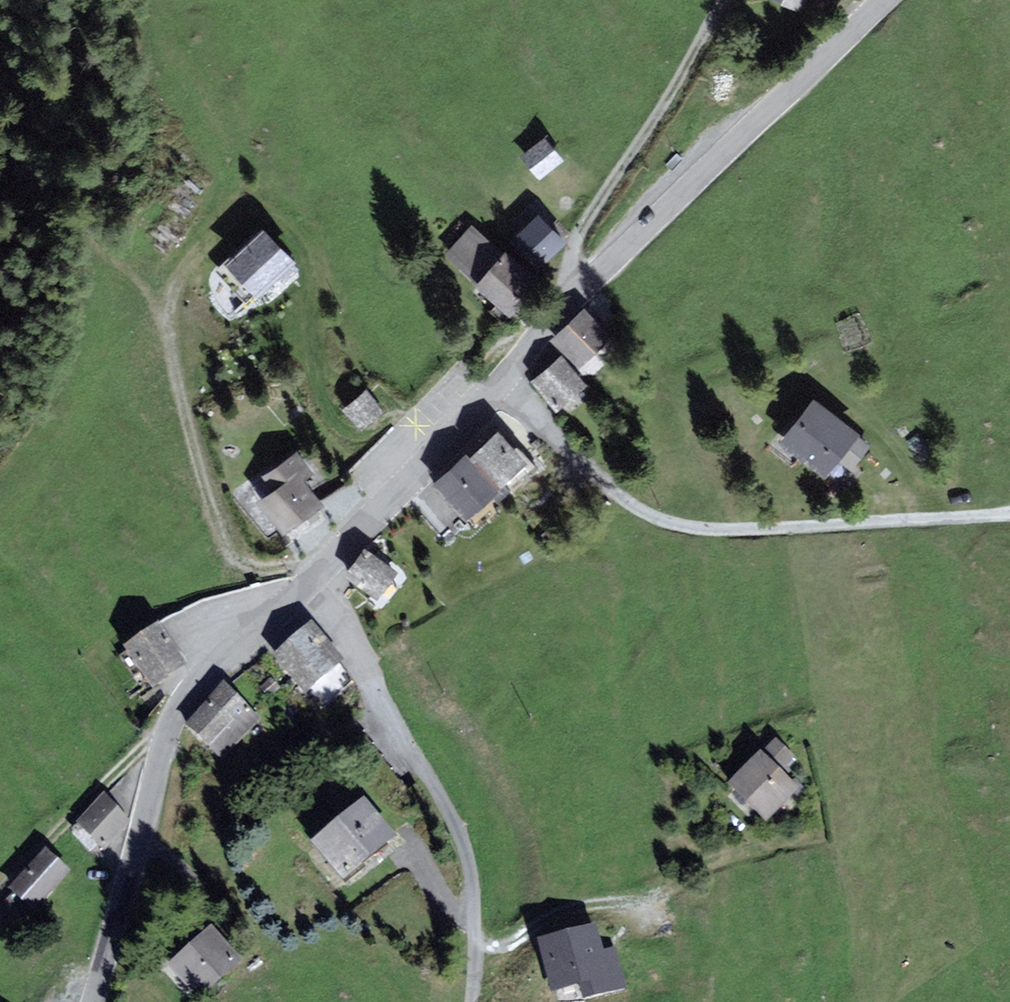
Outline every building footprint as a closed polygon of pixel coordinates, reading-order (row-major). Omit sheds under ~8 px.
[(548,136),(524,152),(539,174),(563,157),(548,136)] [(565,243),(539,216),(515,239),(541,266),(565,243)] [(474,227),(450,253),(478,279),(502,253),(474,227)] [(263,229),(226,263),(251,290),(289,256),(263,229)] [(505,250),(502,253),(478,279),(510,308),(536,279),(505,250)] [(607,335),(585,311),(555,338),(578,362),(607,335)] [(584,383),(561,355),(533,378),(555,406),(584,383)] [(362,426),(384,409),(368,390),(347,407),(362,426)] [(857,431),(816,399),(785,439),(825,469),(835,458),(853,466),(867,446),(853,435),(857,431)] [(531,469),(505,441),(480,463),(506,491),(531,469)] [(276,485),(260,496),(284,528),(321,501),(308,484),(317,478),(297,450),(266,472),(276,485)] [(500,498),(470,465),(441,490),(471,524),(500,498)] [(395,568),(367,547),(349,571),(377,592),(395,568)] [(337,660),(311,626),(282,649),(308,682),(337,660)] [(181,661),(157,627),(128,647),(152,681),(181,661)] [(260,715),(229,686),(190,727),(222,756),(260,715)] [(793,758),(773,740),(731,784),(768,818),(797,788),(780,772),(793,758)] [(106,844),(128,821),(103,798),(81,821),(106,844)] [(314,839),(346,880),(397,840),(364,799),(314,839)] [(12,888),(33,907),(66,871),(45,852),(12,888)] [(601,954),(595,928),(542,940),(553,989),(582,982),(585,996),(623,988),(615,951),(601,954)] [(168,967),(194,998),(239,960),(214,929),(168,967)]
